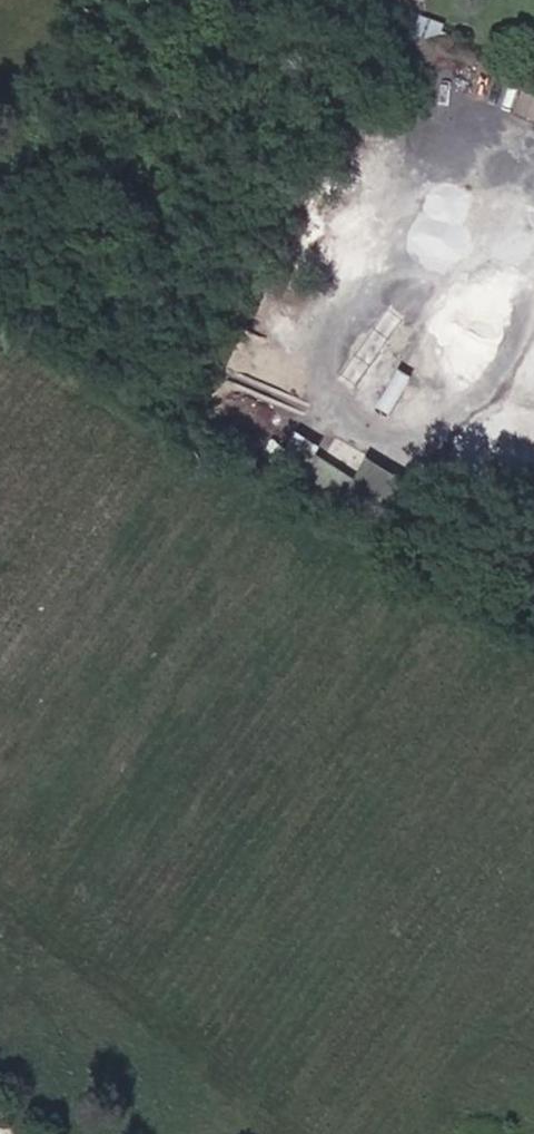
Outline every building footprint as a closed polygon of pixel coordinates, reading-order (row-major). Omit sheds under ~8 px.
[(361,0),(339,0),(336,9),(355,14),(361,0)] [(454,41),(461,17),(430,9),(424,33),(454,41)]
